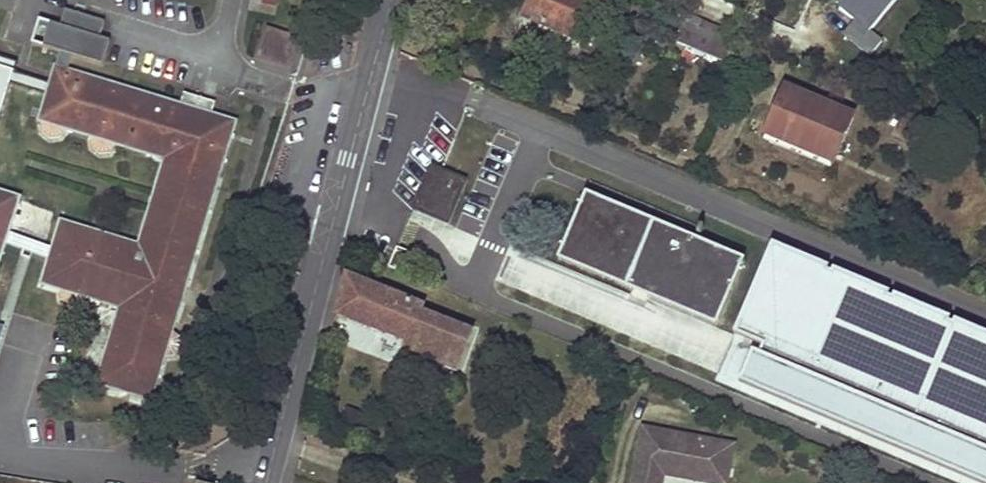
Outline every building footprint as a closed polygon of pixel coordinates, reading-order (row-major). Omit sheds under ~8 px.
[(524,17),(573,38),(582,17),(588,18),(595,3),(607,8),(610,0),(528,0),(531,1),(524,17)] [(838,4),(854,17),(842,32),(868,54),(881,38),(870,29),(893,0),(841,0),(838,4)] [(37,18),(29,45),(59,54),(55,66),(67,69),(71,57),(101,67),(109,41),(98,38),(103,23),(64,11),(59,25),(37,18)] [(686,15),(674,42),(728,65),(740,37),(686,15)] [(255,58),(288,68),(298,37),(265,26),(255,58)] [(216,185),(235,122),(211,114),(196,110),(178,104),(67,69),(55,66),(54,65),(49,81),(48,84),(44,95),(37,121),(39,122),(39,128),(40,132),(44,137),(47,138),(51,139),(57,139),(63,135),(65,130),(89,137),(89,144),(90,147),(94,153),(97,154),(101,155),(104,155),(107,154),(111,153),(113,150),(116,146),(164,160),(137,245),(59,220),(51,248),(47,259),(39,285),(58,291),(58,297),(59,300),(63,306),(66,307),(70,308),(73,308),(77,307),(80,306),(82,303),(85,299),(117,308),(94,384),(150,401),(183,294),(216,185)] [(11,84),(44,95),(48,84),(13,72),(0,68),(0,117),(11,84)] [(852,118),(784,89),(765,136),(832,164),(852,118)] [(440,169),(431,165),(427,175),(436,178),(440,169)] [(450,220),(466,180),(440,169),(436,178),(427,175),(414,205),(450,220)] [(4,244),(7,232),(19,197),(0,191),(0,256),(4,244)] [(744,261),(586,194),(560,255),(718,321),(744,261)] [(412,210),(447,225),(450,220),(414,205),(412,210)] [(51,248),(7,232),(4,244),(27,252),(47,259),(51,248)] [(770,242),(732,333),(737,335),(763,346),(760,355),(753,352),(740,384),(978,482),(985,482),(985,332),(770,242)] [(560,255),(558,260),(716,327),(718,321),(560,255)] [(337,320),(407,348),(404,356),(423,364),(457,376),(472,339),(434,324),(419,318),(422,311),(420,311),(346,281),(337,320)] [(737,335),(716,382),(955,482),(978,482),(740,384),(753,352),(760,355),(763,346),(737,335)] [(634,482),(662,482),(664,476),(705,482),(727,482),(734,445),(644,430),(634,482)]
